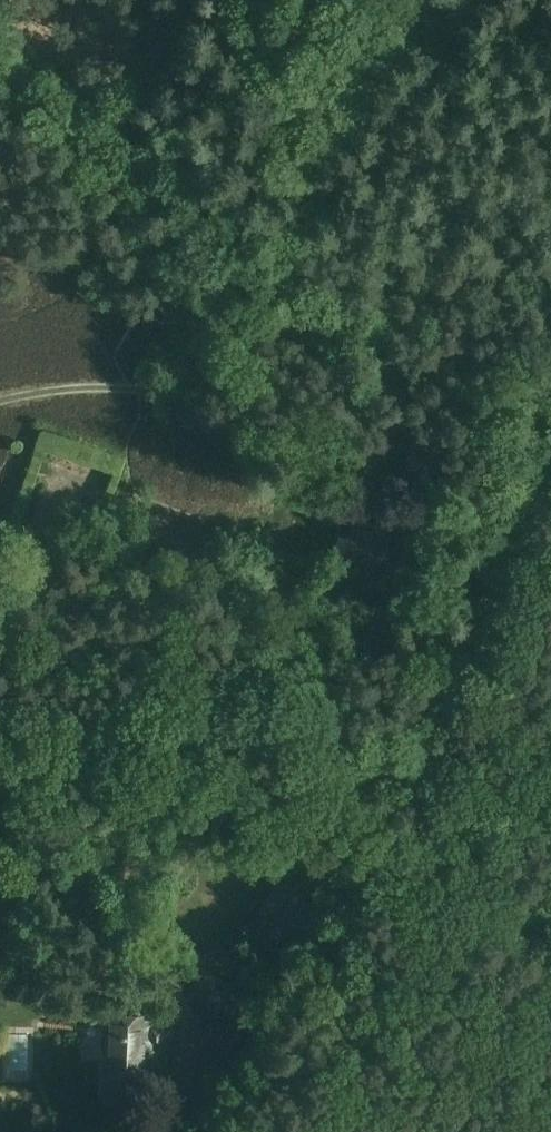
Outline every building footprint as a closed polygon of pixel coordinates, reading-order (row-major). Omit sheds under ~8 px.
[(403,476),(451,485),(456,459),(408,450),(403,476)] [(335,555),(343,557),(342,561),(344,561),(343,567),(359,570),(360,564),(381,569),(390,526),(396,528),(397,520),(380,517),(377,529),(371,527),(370,534),(348,530),(347,538),(339,536),(335,555)] [(301,944),(321,908),(280,885),(260,922),(301,944)] [(186,992),(218,1013),(235,986),(231,984),(203,966),(186,992)] [(244,999),(233,1017),(221,1035),(241,1048),(264,1012),(244,999)] [(154,1027),(154,1014),(114,1013),(112,1105),(136,1106),(136,1101),(140,1096),(140,1089),(136,1084),(137,1057),(156,1057),(156,1040),(165,1040),(165,1027),(154,1027)]
